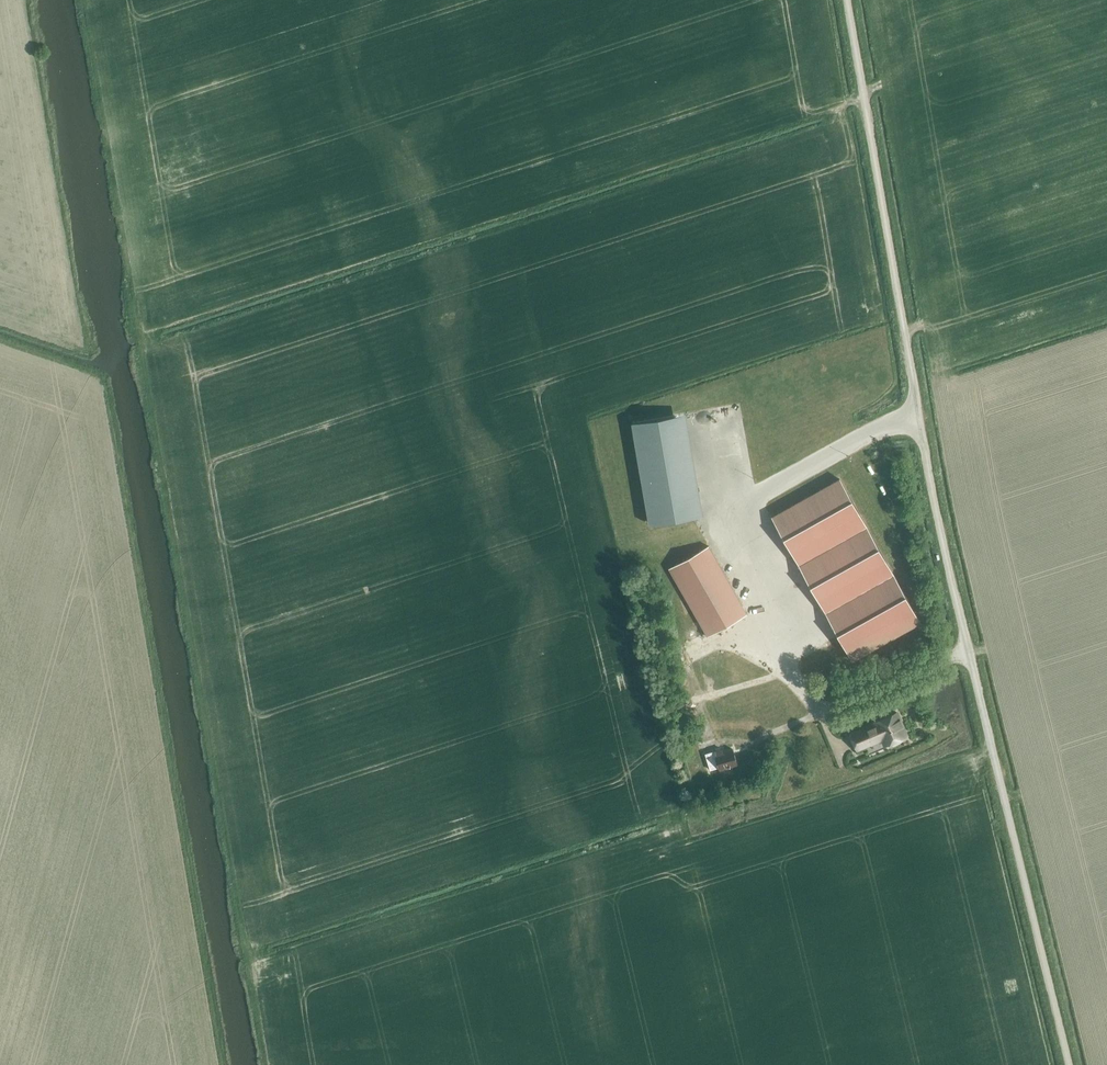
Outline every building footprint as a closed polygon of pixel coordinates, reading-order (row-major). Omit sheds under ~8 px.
[(651,523),(692,516),(674,416),(633,423),(651,523)] [(771,516),(852,660),(920,622),(839,478),(771,516)] [(669,568),(707,636),(747,613),(708,545),(669,568)] [(887,743),(907,735),(897,712),(875,721),(876,725),(866,730),(865,728),(850,734),(857,749),(884,737),(887,743)] [(732,748),(723,751),(722,748),(705,753),(710,769),(719,766),(719,769),(737,763),(732,748)]
